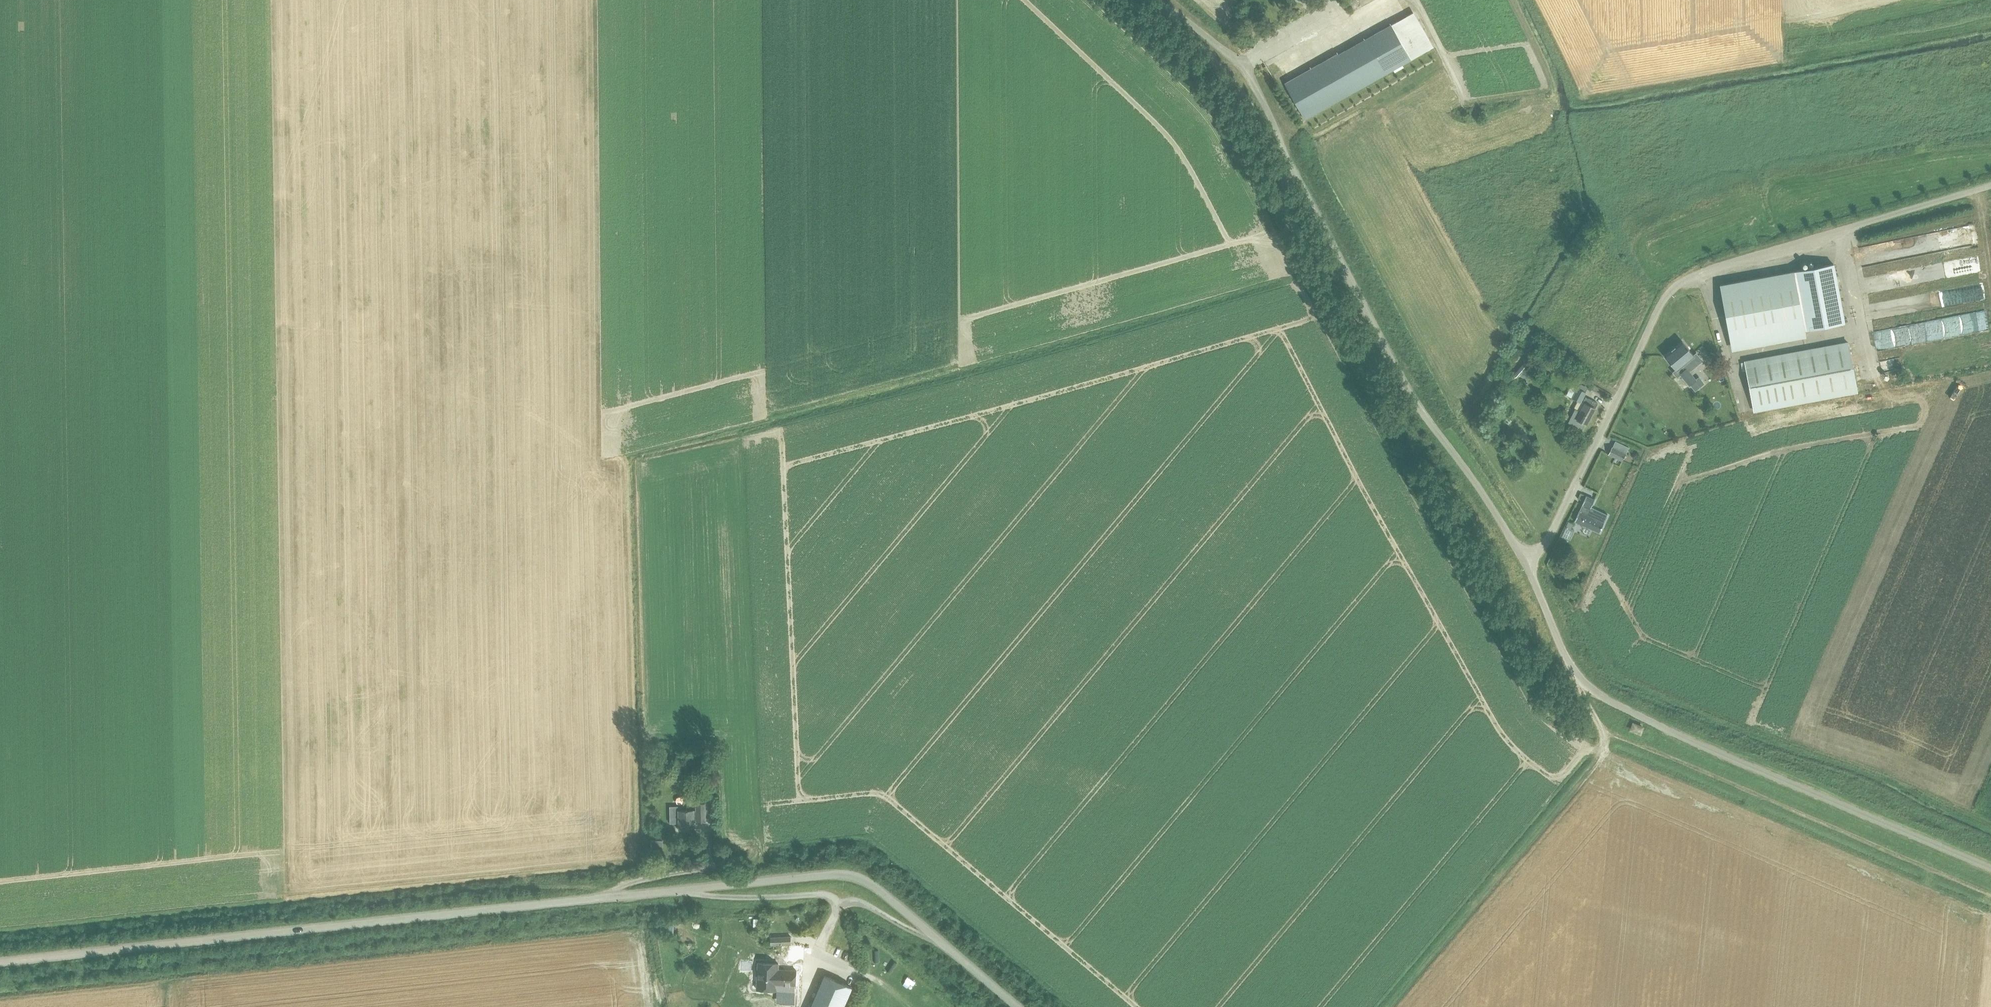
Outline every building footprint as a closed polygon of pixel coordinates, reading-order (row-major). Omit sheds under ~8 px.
[(1337,54),(1285,83),(1305,119),(1385,74),(1406,62),(1432,48),(1414,14),(1409,17),(1388,28),(1366,40),(1338,56),(1337,54)] [(1918,254),(1976,245),(1973,227),(1908,237),(1910,253),(1899,255),(1898,243),(1882,246),(1884,257),(1890,256),(1891,260),(1918,255),(1918,254)] [(1797,270),(1720,284),(1726,315),(1731,344),(1846,323),(1835,263),(1797,270)] [(1982,281),(1962,289),(1968,303),(1988,296),(1982,281)] [(1985,310),(1921,320),(1921,324),(1909,326),(1912,343),(1989,331),(1985,310)] [(1882,334),(1882,346),(1890,346),(1889,334),(1882,334)] [(1682,341),(1665,355),(1676,368),(1672,372),(1677,377),(1680,374),(1690,385),(1696,378),(1690,371),(1702,361),(1695,352),(1693,354),(1688,348),(1682,341)] [(1849,342),(1746,361),(1755,409),(1858,391),(1849,342)] [(1527,359),(1511,377),(1514,380),(1530,362),(1527,359)] [(1577,388),(1573,398),(1578,401),(1580,403),(1581,401),(1585,392),(1577,388)] [(1575,408),(1568,424),(1582,430),(1586,423),(1586,424),(1587,424),(1598,403),(1585,397),(1583,402),(1581,401),(1580,403),(1578,401),(1575,408)] [(1612,447),(1609,454),(1623,461),(1626,454),(1612,447)] [(1579,511),(1575,521),(1600,532),(1608,514),(1607,515),(1591,508),(1595,500),(1586,496),(1582,504),(1583,504),(1579,512),(1579,511)] [(1569,521),(1562,536),(1569,540),(1574,529),(1572,528),(1574,524),(1569,521)] [(1644,727),(1635,723),(1632,729),(1641,733),(1644,727)] [(679,809),(679,828),(694,828),(694,820),(706,820),(706,802),(697,803),(697,809),(679,809)] [(887,970),(891,973),(897,963),(893,961),(887,970)] [(797,971),(785,970),(785,972),(779,972),(779,964),(759,963),(757,990),(777,991),(778,984),(784,984),(784,986),(796,987),(797,971)] [(852,987),(825,975),(811,1006),(844,1006),(852,987)] [(932,990),(924,998),(931,1006),(939,998),(932,990)]
